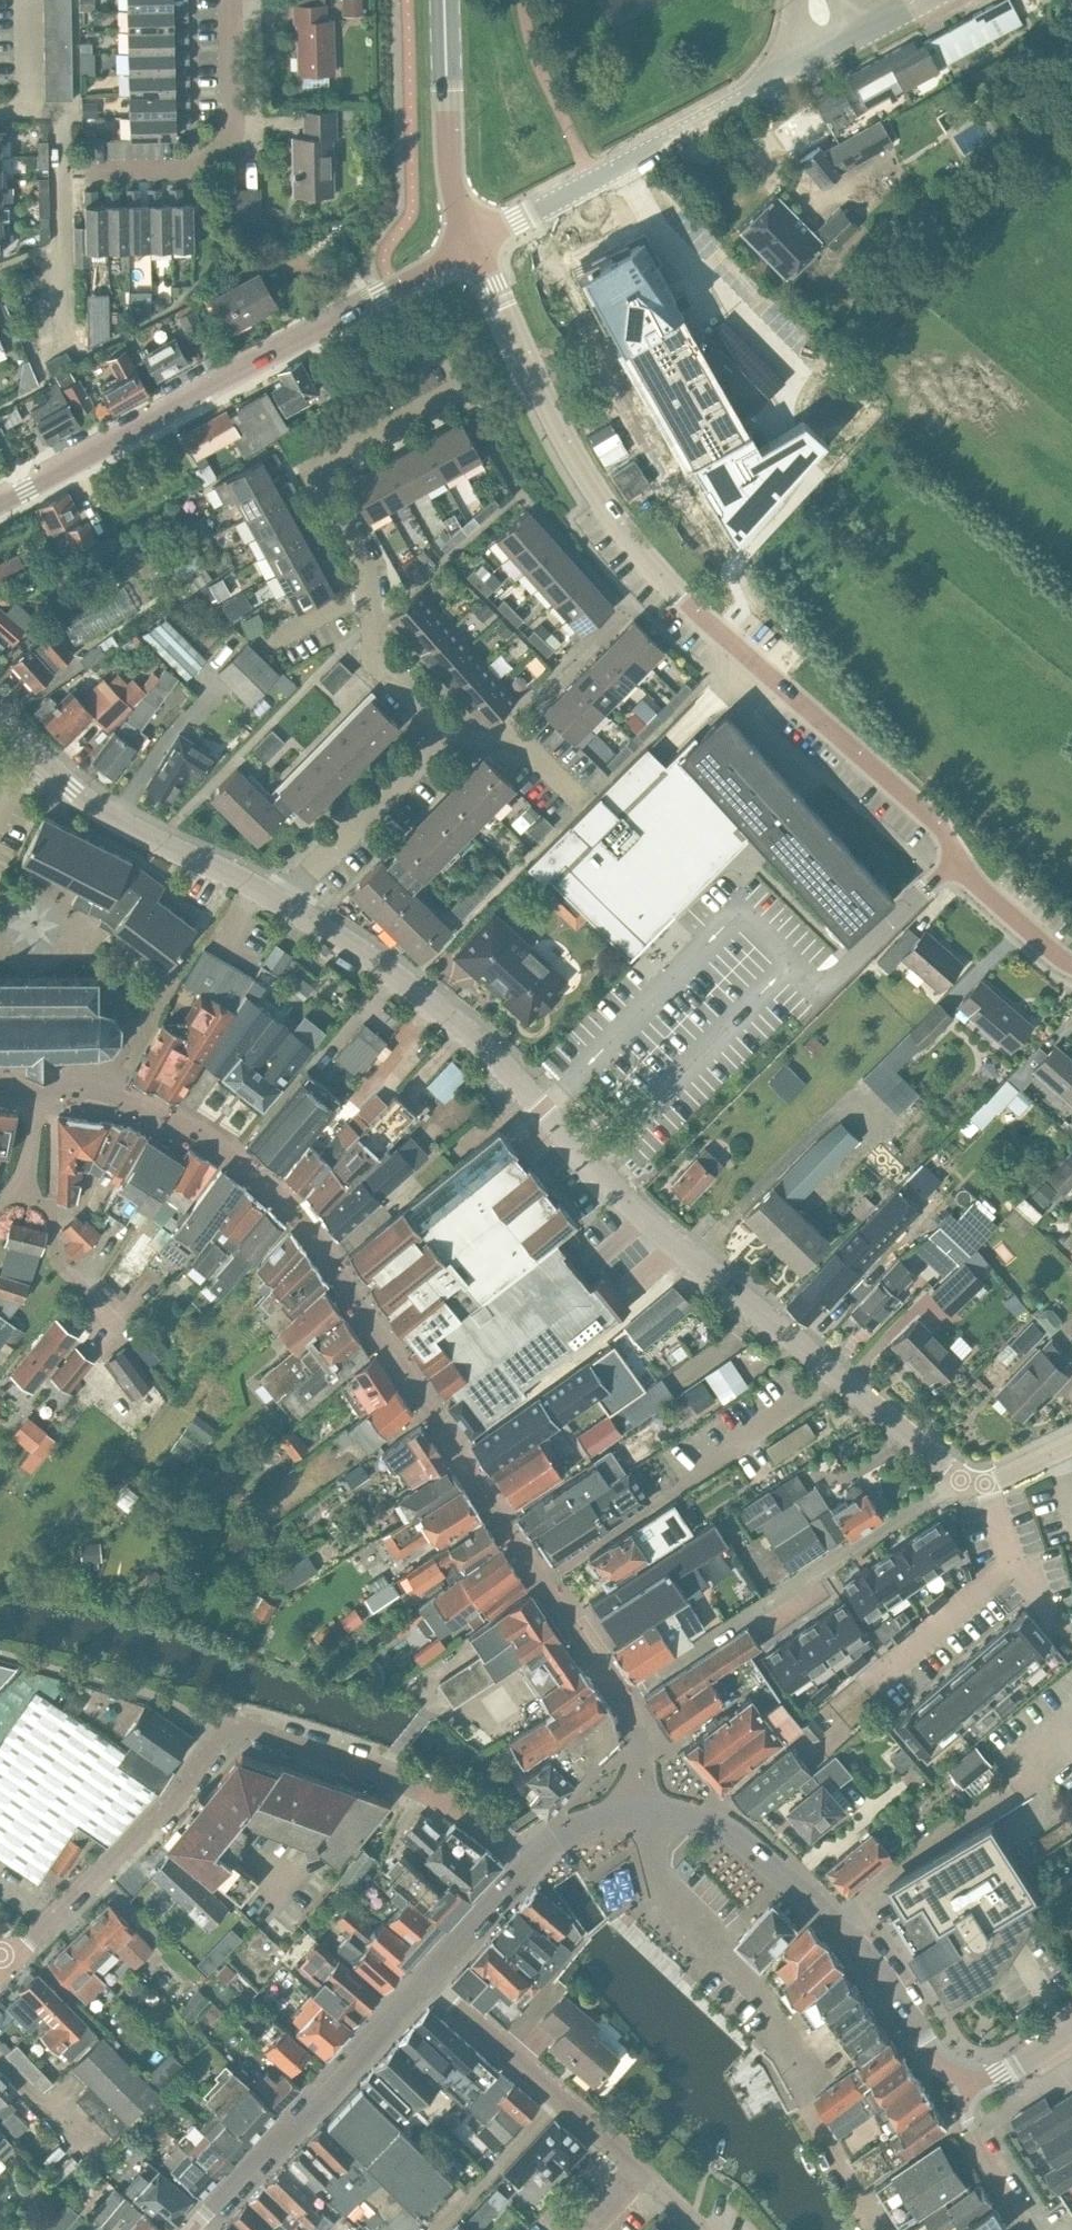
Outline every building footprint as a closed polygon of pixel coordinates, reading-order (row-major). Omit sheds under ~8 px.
[(44,12),(71,11),(71,0),(43,0),(44,12)] [(80,9),(95,9),(95,0),(79,0),(80,9)] [(128,10),(143,10),(172,9),(172,8),(172,0),(127,0),(128,10)] [(294,4),(294,5),(295,19),(295,23),(297,23),(299,74),(303,73),(303,75),(303,85),(328,84),(327,74),(327,72),(329,72),(335,72),(333,20),(326,20),(326,18),(326,4),(325,4),(325,2),(325,0),(294,0),(294,4)] [(344,16),(363,15),(362,0),(343,0),(344,16)] [(913,40),(877,60),(884,72),(892,68),(903,88),(939,69),(938,67),(986,41),(1010,29),(996,3),(973,15),(924,42),(916,46),(913,40)] [(143,10),(128,10),(128,32),(161,31),(172,31),(172,29),(172,20),(187,20),(187,8),(173,8),(173,9),(172,9),(143,10)] [(44,12),(44,24),(72,23),(71,11),(44,12)] [(44,24),(44,36),(72,36),(72,23),(44,24)] [(161,31),(128,32),(129,53),(173,52),(173,50),(172,41),(188,41),(188,29),(174,30),(173,30),(173,31),(172,31),(161,31)] [(44,36),(44,49),(72,48),(72,36),(44,36)] [(91,42),(80,42),(81,52),(92,51),(91,42)] [(44,49),(44,61),(72,60),(72,48),(44,49)] [(129,53),(129,73),(173,73),(173,63),(188,62),(188,51),(174,51),(174,52),(129,53)] [(94,52),(81,52),(81,63),(95,63),(94,52)] [(44,61),(45,75),(73,74),(72,60),(44,61)] [(867,108),(903,88),(892,68),(884,72),(877,60),(849,76),(867,108)] [(173,73),(129,73),(129,96),(157,95),(174,95),(174,93),(174,84),(188,84),(188,72),(187,72),(174,72),(173,73)] [(45,75),(45,87),(73,86),(73,74),(45,75)] [(45,99),(71,99),(73,99),(73,86),(45,87),(45,99)] [(841,87),(815,101),(827,121),(833,132),(848,124),(842,113),(852,107),(841,87)] [(157,95),(129,96),(130,117),(174,117),(174,114),(174,105),(189,105),(189,94),(175,94),(175,95),(174,95),(157,95)] [(97,101),(82,102),(82,117),(97,117),(97,101)] [(332,138),(336,138),(336,110),(306,111),(306,137),(294,137),(295,194),(333,193),(332,138)] [(130,117),(130,137),(175,137),(175,127),(190,126),(189,116),(175,116),(175,117),(174,117),(130,117)] [(820,145),(799,160),(821,188),(841,173),(894,143),(880,119),(844,139),(843,138),(843,137),(837,141),(838,143),(824,151),(820,145)] [(93,125),(82,126),(83,138),(93,137),(93,125)] [(38,141),(38,155),(48,155),(47,140),(38,141)] [(975,154),(967,159),(972,167),(980,162),(975,154)] [(38,168),(48,168),(48,155),(38,155),(38,168)] [(38,178),(39,203),(48,203),(48,189),(48,178),(38,178)] [(183,188),(170,189),(170,204),(171,248),(172,248),(194,248),(193,204),(183,204),(183,188)] [(119,189),(107,190),(107,203),(107,204),(107,205),(107,206),(107,210),(107,214),(107,222),(107,224),(107,233),(107,236),(108,243),(108,246),(108,250),(109,250),(128,249),(128,225),(128,205),(119,205),(119,203),(119,189)] [(139,189),(127,190),(128,205),(128,225),(128,249),(130,249),(150,249),(149,204),(140,204),(139,189)] [(161,189),(148,189),(149,204),(150,249),(171,248),(170,204),(161,204),(161,189)] [(230,190),(230,212),(230,218),(259,217),(260,189),(230,190)] [(84,227),(75,227),(76,264),(86,264),(91,264),(91,250),(108,250),(108,246),(108,243),(107,236),(107,233),(107,224),(107,222),(107,214),(107,210),(107,206),(107,205),(97,205),(97,203),(97,190),(85,190),(85,203),(86,227),(84,227)] [(834,248),(857,226),(840,208),(814,234),(775,194),(739,230),(786,277),(825,239),(834,248)] [(924,197),(920,212),(927,214),(935,216),(939,201),(924,197)] [(39,217),(49,217),(48,203),(39,203),(39,217)] [(927,214),(924,226),(938,230),(941,218),(935,216),(927,214)] [(39,227),(40,246),(49,241),(49,226),(39,227)] [(642,236),(580,269),(621,346),(616,349),(634,381),(683,467),(691,462),(702,480),(699,482),(734,540),(800,466),(802,464),(824,438),(802,419),(770,438),(769,439),(758,445),(749,429),(748,430),(681,312),(682,312),(642,236)] [(274,302),(267,289),(258,273),(211,299),(229,333),(253,320),(250,315),(274,302)] [(152,302),(152,303),(152,304),(152,305),(152,306),(153,306),(153,307),(154,307),(154,308),(155,308),(156,309),(157,309),(158,309),(163,306),(164,305),(164,304),(164,303),(164,302),(164,301),(164,300),(163,299),(163,298),(162,298),(161,297),(160,297),(160,296),(159,296),(158,296),(157,296),(156,296),(156,297),(155,297),(154,297),(154,298),(153,298),(153,299),(152,299),(152,300),(152,301),(152,302)] [(151,298),(130,298),(131,313),(151,313),(151,298)] [(11,330),(0,304),(0,334),(11,330)] [(179,316),(178,316),(193,344),(208,335),(193,307),(178,315),(179,316)] [(144,358),(139,360),(148,374),(153,372),(157,379),(188,362),(174,336),(148,350),(146,347),(140,350),(144,358)] [(101,389),(113,411),(148,391),(128,356),(124,348),(108,358),(119,378),(101,389)] [(45,363),(52,375),(54,373),(56,376),(57,376),(69,369),(68,366),(73,363),(66,351),(45,363)] [(317,390),(301,362),(279,373),(284,382),(273,388),(284,408),(294,402),(297,407),(307,401),(305,397),(317,390)] [(69,369),(57,376),(64,388),(75,381),(69,369)] [(93,406),(79,380),(75,381),(64,388),(79,415),(93,406)] [(29,409),(35,420),(38,424),(34,427),(39,436),(43,434),(48,443),(79,424),(67,403),(68,402),(67,401),(59,385),(57,381),(42,389),(46,397),(47,399),(29,409)] [(265,390),(236,407),(238,409),(260,444),(287,427),(265,390)] [(227,410),(182,436),(199,467),(195,469),(202,483),(204,487),(218,478),(216,476),(211,465),(209,463),(204,453),(233,437),(243,455),(259,445),(260,444),(238,409),(237,410),(229,415),(227,410)] [(441,432),(461,469),(481,459),(460,422),(441,432)] [(424,442),(443,480),(461,469),(441,432),(424,442)] [(409,460),(425,490),(443,480),(424,442),(405,453),(409,460)] [(275,452),(225,479),(214,485),(224,504),(272,478),(267,468),(280,461),(275,452)] [(386,463),(406,500),(425,490),(409,460),(405,453),(386,463)] [(368,473),(388,510),(406,500),(386,463),(368,473)] [(348,484),(369,521),(388,510),(368,473),(348,484)] [(272,478),(224,504),(235,498),(245,517),(295,489),(290,479),(277,487),(272,478)] [(295,489),(245,517),(255,535),(292,515),(287,506),(301,499),(295,489)] [(80,514),(68,491),(68,490),(35,507),(47,531),(80,514)] [(494,497),(483,506),(490,513),(500,504),(494,497)] [(470,518),(467,521),(473,528),(477,525),(479,523),(490,513),(483,506),(473,516),(470,518)] [(528,510),(496,538),(510,554),(542,526),(528,510)] [(292,515),(255,535),(266,554),(316,526),(311,517),(297,525),(292,515)] [(87,521),(66,530),(73,547),(94,538),(87,521)] [(201,533),(194,521),(180,530),(187,542),(201,533)] [(316,526),(266,554),(276,573),(313,553),(308,543),(321,536),(316,526)] [(461,526),(450,536),(451,537),(457,543),(468,533),(461,526)] [(542,526),(510,554),(525,570),(557,542),(542,526)] [(444,529),(434,538),(440,545),(450,536),(444,529)] [(450,536),(440,545),(447,552),(457,543),(451,537),(450,536)] [(544,553),(525,570),(539,586),(557,570),(571,557),(561,546),(557,542),(544,553)] [(180,580),(185,577),(187,581),(181,584),(188,595),(207,582),(206,581),(211,578),(203,565),(205,563),(197,551),(172,567),(180,580)] [(23,565),(18,553),(0,563),(0,576),(23,565)] [(313,553),(276,573),(286,592),(337,565),(331,555),(318,562),(313,553)] [(429,555),(418,565),(425,572),(435,563),(429,555)] [(413,557),(400,565),(406,576),(408,574),(414,581),(425,572),(418,565),(413,557)] [(557,570),(539,586),(544,591),(553,602),(585,574),(573,559),(571,557),(557,570)] [(337,565),(286,592),(297,611),(334,591),(328,581),(342,574),(337,565)] [(477,569),(476,570),(483,578),(491,571),(490,570),(485,566),(481,565),(477,569)] [(467,576),(477,585),(477,586),(484,579),(483,578),(476,570),(474,569),(467,576)] [(492,571),(484,579),(493,588),(501,581),(492,571)] [(585,574),(553,602),(557,606),(568,618),(599,590),(586,575),(585,574)] [(221,577),(200,589),(211,600),(215,598),(215,597),(217,600),(230,593),(225,583),(221,577)] [(484,579),(477,586),(483,591),(487,595),(491,591),(494,588),(493,588),(488,583),(484,579)] [(3,606),(15,593),(13,591),(2,582),(0,584),(0,604),(3,606)] [(60,619),(75,644),(137,607),(123,583),(60,619)] [(66,593),(60,597),(67,611),(91,597),(88,591),(83,584),(82,584),(66,593)] [(599,590),(568,618),(569,620),(582,634),(614,606),(603,594),(601,591),(599,590)] [(419,591),(389,619),(405,637),(436,609),(420,591),(419,591)] [(223,604),(221,605),(222,606),(226,613),(230,620),(231,619),(233,618),(252,607),(243,592),(236,596),(232,599),(223,604)] [(1,634),(12,643),(24,630),(35,616),(16,599),(4,612),(0,609),(0,635),(1,634)] [(482,599),(472,609),(483,621),(494,611),(493,610),(484,601),(482,599)] [(497,606),(507,615),(514,608),(504,599),(497,606)] [(514,608),(507,615),(508,616),(517,625),(524,619),(514,608)] [(436,609),(405,637),(419,652),(420,654),(421,655),(453,627),(451,626),(436,609)] [(259,612),(240,622),(249,639),(268,629),(259,612)] [(142,634),(186,678),(206,658),(166,617),(142,634)] [(503,619),(495,627),(506,639),(514,631),(503,619)] [(634,619),(604,650),(634,680),(665,649),(634,619)] [(453,627),(421,655),(436,671),(437,672),(438,673),(469,645),(468,644),(453,627)] [(31,646),(11,663),(36,690),(55,673),(54,672),(73,654),(49,628),(30,645),(31,646)] [(534,629),(527,636),(537,646),(544,639),(534,629)] [(136,634),(131,637),(136,645),(141,642),(136,634)] [(544,639),(537,646),(547,656),(554,649),(544,639)] [(276,676),(278,674),(247,643),(217,673),(249,704),(271,681),(276,676)] [(98,644),(80,657),(86,667),(105,654),(98,644)] [(469,645),(438,673),(454,691),(485,663),(469,645)] [(619,695),(634,680),(604,650),(589,665),(597,673),(619,695)] [(535,656),(523,665),(534,678),(545,669),(535,656)] [(340,659),(320,679),(333,692),(353,672),(340,659)] [(485,663),(454,691),(471,710),(502,682),(485,663)] [(574,680),(604,710),(619,695),(597,673),(589,665),(574,680)] [(165,667),(159,676),(149,689),(147,692),(138,704),(129,714),(124,719),(121,722),(122,723),(116,730),(114,729),(91,761),(102,769),(103,772),(108,776),(112,776),(115,778),(138,747),(147,734),(140,729),(179,677),(165,667)] [(152,671),(142,684),(149,689),(159,676),(152,671)] [(278,674),(271,681),(286,696),(296,686),(286,676),(285,675),(281,671),(278,674)] [(50,694),(35,710),(66,742),(94,715),(108,730),(118,719),(146,691),(132,678),(127,682),(118,692),(108,682),(103,677),(85,694),(78,686),(73,691),(70,689),(57,702),(50,694)] [(567,704),(589,726),(604,710),(574,680),(559,696),(567,704)] [(502,682),(471,710),(486,727),(517,699),(502,682)] [(686,682),(676,692),(683,699),(693,689),(686,682)] [(534,860),(526,867),(542,883),(543,883),(550,876),(590,913),(633,954),(757,835),(775,853),(849,933),(891,898),(884,890),(707,690),(534,860)] [(676,692),(667,702),(674,709),(683,699),(676,692)] [(543,711),(574,741),(589,726),(567,704),(559,696),(543,711)] [(641,697),(631,708),(646,722),(653,729),(663,719),(665,717),(668,714),(661,707),(658,710),(656,712),(641,697)] [(237,768),(210,796),(257,842),(285,814),(290,819),(300,809),(308,818),(400,725),(372,698),(280,790),(270,800),(237,768)] [(638,715),(628,724),(637,732),(646,723),(638,715)] [(646,723),(637,732),(644,739),(653,729),(646,722),(646,723)] [(272,728),(252,748),(265,761),(286,741),(272,728)] [(170,751),(166,755),(148,785),(172,800),(188,773),(200,780),(215,754),(180,732),(170,751)] [(626,743),(617,753),(623,760),(633,750),(626,743)] [(607,763),(614,770),(623,760),(617,753),(607,763)] [(483,755),(351,890),(421,959),(447,932),(452,927),(414,889),(422,880),(423,880),(515,787),(483,755)] [(529,804),(520,813),(530,823),(539,814),(529,804)] [(528,830),(538,840),(554,825),(543,814),(528,830)] [(114,928),(167,967),(196,928),(148,891),(156,879),(132,861),(43,816),(21,860),(78,889),(71,903),(101,918),(114,928)] [(490,867),(451,907),(462,918),(501,878),(490,867)] [(542,883),(537,888),(561,911),(560,912),(576,928),(590,913),(550,876),(543,883),(542,883)] [(485,920),(454,955),(477,976),(483,969),(510,993),(504,1000),(527,1020),(537,1009),(542,1012),(559,993),(555,989),(565,978),(515,932),(508,940),(485,920)] [(877,961),(889,973),(901,958),(938,991),(963,962),(925,930),(910,947),(898,937),(877,961)] [(276,944),(262,966),(273,974),(275,971),(279,974),(291,955),(276,944)] [(154,1041),(133,1081),(177,1100),(202,1059),(234,1011),(253,978),(253,977),(204,948),(185,979),(184,981),(202,991),(191,1009),(199,1014),(189,1030),(181,1025),(178,1030),(163,1022),(155,1039),(155,1038),(154,1041)] [(106,990),(98,990),(98,977),(0,977),(0,1057),(25,1058),(25,1072),(58,1072),(58,1056),(98,1054),(111,1051),(120,1039),(121,1024),(113,1012),(97,1007),(97,998),(107,999),(106,990)] [(234,1011),(202,1059),(222,1074),(221,1075),(263,1109),(282,1085),(313,1046),(256,1001),(265,986),(255,978),(253,978),(234,1011)] [(1010,1049),(1032,1024),(981,980),(959,1005),(1010,1049)] [(939,1003),(884,1057),(896,1069),(922,1043),(924,1045),(953,1017),(939,1003)] [(356,1076),(385,1041),(364,1023),(334,1058),(356,1076)] [(814,1034),(804,1043),(815,1054),(824,1045),(814,1034)] [(385,1043),(376,1054),(383,1060),(391,1049),(385,1043)] [(1056,1045),(1033,1070),(1071,1104),(1071,1059),(1056,1045)] [(884,1057),(863,1078),(881,1096),(898,1113),(919,1093),(902,1076),(896,1070),(896,1069),(884,1057)] [(469,1076),(450,1059),(426,1086),(427,1087),(443,1102),(444,1103),(469,1076)] [(1011,1073),(1008,1077),(1021,1089),(1033,1076),(1032,1075),(1030,1073),(1032,1071),(1022,1062),(1011,1073)] [(774,1075),(767,1082),(787,1102),(806,1083),(801,1078),(786,1063),(774,1075)] [(307,1071),(245,1143),(278,1171),(339,1099),(323,1085),(327,1080),(312,1068),(308,1072),(307,1071)] [(346,1069),(337,1080),(339,1081),(346,1088),(355,1076),(346,1069)] [(968,1116),(958,1126),(969,1137),(979,1126),(982,1128),(995,1112),(997,1113),(1006,1103),(1019,1115),(1032,1100),(1021,1089),(1008,1077),(985,1102),(984,1101),(969,1117),(968,1116)] [(427,1087),(410,1106),(417,1113),(426,1121),(443,1102),(427,1087)] [(286,1176),(285,1176),(305,1194),(387,1103),(386,1102),(385,1100),(376,1092),(334,1133),(319,1152),(310,1144),(286,1176)] [(387,1103),(305,1194),(307,1196),(322,1215),(392,1150),(386,1145),(392,1139),(417,1113),(410,1106),(396,1093),(387,1103)] [(2,1149),(2,1151),(7,1152),(16,1110),(0,1107),(0,1149),(2,1149)] [(59,1160),(57,1201),(74,1203),(84,1169),(89,1171),(90,1169),(94,1157),(111,1122),(111,1121),(58,1115),(59,1160)] [(1063,1128),(1071,1135),(1071,1118),(1063,1128)] [(813,1143),(773,1183),(743,1215),(770,1241),(800,1210),(796,1205),(860,1139),(841,1121),(813,1143)] [(94,1157),(90,1169),(92,1170),(100,1175),(102,1172),(129,1126),(111,1122),(94,1157)] [(129,1126),(102,1172),(111,1177),(110,1178),(116,1181),(145,1134),(129,1126)] [(502,1126),(352,1251),(382,1297),(389,1306),(409,1337),(412,1334),(420,1344),(421,1345),(558,1238),(578,1222),(576,1220),(552,1190),(525,1155),(502,1126)] [(392,1150),(322,1215),(337,1238),(340,1235),(380,1199),(415,1168),(429,1154),(410,1135),(409,1134),(396,1146),(392,1150)] [(148,1212),(149,1212),(149,1211),(181,1160),(147,1138),(103,1205),(125,1219),(127,1216),(139,1225),(148,1212)] [(706,1147),(672,1183),(690,1200),(724,1164),(706,1147)] [(946,1160),(935,1148),(907,1177),(926,1197),(950,1173),(942,1164),(946,1160)] [(149,1211),(149,1212),(165,1223),(178,1205),(184,1209),(217,1166),(188,1149),(181,1160),(149,1211)] [(1047,1177),(1063,1193),(1064,1194),(1071,1186),(1071,1153),(1069,1151),(1045,1175),(1047,1177)] [(220,1170),(159,1249),(180,1266),(196,1247),(197,1248),(201,1242),(200,1242),(217,1222),(220,1225),(221,1224),(231,1211),(227,1208),(242,1188),(220,1170)] [(1038,1187),(1032,1194),(1043,1206),(1050,1199),(1057,1192),(1045,1181),(1038,1187)] [(203,1245),(190,1260),(191,1260),(191,1261),(208,1274),(263,1204),(242,1188),(227,1208),(231,1211),(221,1224),(220,1225),(217,1222),(200,1242),(201,1242),(208,1233),(210,1235),(203,1245)] [(856,1228),(786,1304),(806,1320),(862,1261),(867,1265),(918,1210),(896,1191),(858,1230),(856,1228)] [(865,1194),(851,1209),(862,1219),(876,1204),(865,1194)] [(959,1261),(994,1222),(972,1201),(956,1217),(951,1212),(930,1236),(959,1261)] [(208,1274),(205,1278),(221,1294),(254,1258),(281,1228),(285,1224),(268,1208),(263,1204),(208,1274)] [(829,1238),(800,1210),(770,1241),(799,1270),(829,1238)] [(75,1215),(62,1229),(72,1238),(64,1246),(75,1257),(83,1249),(83,1250),(100,1233),(85,1219),(82,1222),(75,1215)] [(4,1303),(1,1311),(8,1316),(23,1298),(40,1251),(46,1230),(11,1221),(5,1243),(9,1244),(1,1273),(0,1273),(0,1301),(4,1303)] [(573,1229),(563,1237),(570,1245),(580,1237),(573,1229)] [(250,1298),(255,1303),(299,1256),(285,1235),(255,1267),(256,1268),(252,1272),(262,1281),(258,1285),(260,1287),(250,1298)] [(421,1345),(415,1349),(449,1394),(451,1392),(455,1398),(453,1400),(446,1405),(457,1419),(465,1430),(469,1436),(527,1393),(522,1387),(530,1380),(559,1359),(569,1351),(571,1354),(629,1307),(624,1300),(603,1274),(590,1285),(580,1271),(568,1257),(567,1255),(570,1252),(567,1249),(566,1248),(558,1238),(421,1345)] [(927,1238),(913,1248),(920,1254),(931,1242),(927,1238)] [(976,1249),(964,1261),(977,1274),(989,1262),(976,1249)] [(299,1256),(255,1303),(265,1313),(263,1315),(277,1331),(278,1329),(278,1330),(324,1291),(299,1256)] [(895,1290),(913,1270),(898,1256),(849,1309),(871,1328),(891,1307),(894,1310),(903,1300),(900,1297),(901,1296),(895,1290)] [(951,1312),(983,1280),(977,1274),(964,1261),(931,1292),(951,1312)] [(693,1305),(673,1286),(625,1326),(642,1347),(693,1305)] [(297,1413),(369,1356),(324,1291),(278,1330),(294,1348),(258,1377),(276,1399),(281,1396),(297,1413)] [(1050,1333),(1060,1325),(1060,1319),(1051,1308),(1045,1308),(1036,1315),(1050,1333)] [(24,1330),(0,1312),(0,1361),(24,1330)] [(932,1329),(919,1317),(891,1344),(933,1386),(963,1356),(934,1327),(932,1329)] [(56,1320),(13,1373),(31,1387),(73,1334),(56,1320)] [(1013,1340),(1026,1353),(1045,1333),(1032,1320),(1013,1340)] [(1067,1375),(1061,1368),(1070,1358),(1052,1336),(1040,1349),(1039,1348),(996,1392),(1021,1416),(1049,1387),(1053,1390),(1067,1375)] [(549,1412),(558,1425),(573,1415),(597,1398),(608,1413),(619,1405),(644,1388),(643,1388),(614,1345),(574,1372),(585,1388),(549,1412)] [(69,1391),(94,1360),(76,1346),(51,1376),(69,1391)] [(117,1353),(104,1362),(122,1384),(132,1397),(153,1381),(143,1368),(138,1362),(126,1346),(117,1353)] [(368,1409),(395,1386),(374,1356),(354,1372),(361,1382),(353,1387),(368,1409)] [(474,1444),(471,1446),(489,1472),(490,1471),(558,1425),(549,1412),(585,1388),(574,1372),(474,1444)] [(396,1388),(348,1429),(346,1426),(332,1437),(341,1449),(354,1439),(355,1440),(358,1437),(367,1449),(412,1412),(396,1388)] [(591,1455),(622,1433),(621,1431),(608,1413),(577,1435),(591,1455)] [(30,1449),(31,1448),(45,1431),(45,1430),(27,1415),(12,1434),(30,1449)] [(806,1420),(769,1444),(766,1446),(775,1460),(815,1434),(806,1420)] [(412,1485),(446,1463),(421,1425),(379,1454),(390,1471),(396,1468),(409,1487),(412,1485)] [(309,1448),(292,1427),(278,1438),(295,1459),(309,1448)] [(548,1435),(491,1473),(514,1506),(569,1469),(560,1456),(562,1455),(548,1435)] [(30,1449),(18,1463),(29,1473),(42,1457),(31,1448),(30,1449)] [(588,1468),(552,1493),(517,1517),(531,1536),(533,1534),(534,1535),(631,1468),(624,1470),(610,1448),(586,1465),(588,1468)] [(361,1463),(343,1474),(352,1488),(370,1477),(361,1463)] [(396,1497),(410,1519),(463,1486),(448,1465),(396,1497)] [(631,1468),(534,1535),(553,1562),(580,1544),(650,1497),(631,1468)] [(790,1570),(794,1568),(826,1547),(826,1546),(847,1532),(851,1538),(883,1517),(866,1490),(864,1492),(860,1484),(854,1483),(846,1487),(844,1493),(849,1501),(833,1511),(815,1484),(793,1499),(794,1501),(760,1523),(790,1570)] [(394,1527),(382,1535),(396,1559),(431,1537),(433,1536),(436,1542),(444,1537),(445,1539),(466,1526),(468,1530),(477,1525),(483,1521),(481,1518),(480,1517),(480,1516),(479,1516),(462,1487),(417,1514),(410,1519),(394,1528),(394,1527)] [(770,1489),(738,1510),(750,1528),(782,1507),(770,1489)] [(630,1531),(589,1559),(590,1561),(589,1565),(594,1573),(599,1574),(600,1575),(600,1576),(605,1584),(691,1530),(673,1504),(673,1503),(648,1519),(630,1531)] [(448,1543),(432,1553),(443,1571),(444,1573),(445,1572),(449,1578),(499,1546),(500,1546),(480,1516),(480,1517),(481,1518),(483,1521),(477,1525),(468,1530),(466,1526),(445,1539),(448,1543)] [(944,1525),(943,1527),(937,1519),(919,1531),(942,1564),(962,1550),(944,1525)] [(671,1548),(591,1602),(599,1613),(618,1643),(620,1645),(643,1630),(641,1627),(653,1619),(655,1622),(687,1600),(685,1598),(686,1597),(688,1596),(673,1575),(694,1562),(724,1543),(727,1541),(713,1520),(710,1522),(685,1539),(670,1548),(671,1548)] [(923,1577),(942,1564),(919,1531),(900,1544),(923,1577)] [(262,1534),(260,1539),(262,1544),(268,1546),(272,1543),(274,1538),(272,1534),(266,1532),(262,1534)] [(80,1543),(82,1562),(85,1562),(86,1568),(99,1567),(98,1561),(102,1560),(100,1541),(80,1543)] [(904,1590),(923,1577),(900,1544),(881,1557),(904,1590)] [(451,1583),(418,1607),(437,1637),(478,1608),(485,1618),(502,1606),(527,1589),(501,1551),(451,1583)] [(376,1591),(364,1598),(365,1599),(370,1607),(373,1611),(400,1593),(414,1584),(417,1590),(421,1596),(444,1581),(440,1575),(444,1573),(443,1571),(432,1553),(405,1569),(407,1571),(406,1572),(393,1580),(389,1583),(380,1589),(376,1591)] [(885,1603),(904,1590),(881,1557),(862,1570),(885,1603)] [(298,1559),(275,1575),(286,1590),(308,1575),(298,1559)] [(694,1562),(673,1575),(688,1596),(686,1597),(685,1598),(687,1600),(688,1601),(689,1601),(703,1592),(699,1587),(707,1583),(694,1562)] [(972,1564),(962,1567),(965,1577),(975,1574),(972,1564)] [(865,1617),(885,1603),(862,1570),(843,1584),(865,1617)] [(383,1573),(370,1581),(376,1591),(380,1589),(389,1583),(383,1573)] [(942,1589),(934,1597),(941,1604),(949,1597),(942,1589)] [(528,1596),(469,1635),(481,1652),(482,1654),(541,1615),(528,1596)] [(934,1597),(926,1604),(932,1611),(941,1604),(934,1597)] [(257,1605),(252,1615),(265,1622),(275,1605),(262,1598),(257,1605)] [(620,1645),(613,1650),(634,1679),(653,1667),(675,1653),(694,1641),(690,1636),(704,1627),(688,1601),(687,1600),(655,1622),(653,1619),(641,1627),(643,1630),(620,1645)] [(846,1647),(865,1633),(843,1600),(823,1614),(846,1647)] [(348,1630),(363,1620),(354,1608),(340,1618),(348,1630)] [(926,1761),(1058,1648),(1024,1609),(893,1722),(926,1761)] [(827,1660),(846,1647),(823,1614),(805,1627),(827,1660)] [(482,1654),(439,1682),(454,1703),(519,1661),(538,1688),(541,1693),(579,1667),(551,1628),(541,1615),(482,1654)] [(908,1619),(899,1626),(906,1634),(914,1627),(908,1619)] [(392,1628),(391,1629),(397,1636),(398,1636),(409,1628),(408,1626),(403,1620),(392,1628)] [(899,1626),(891,1634),(898,1641),(906,1634),(899,1626)] [(676,1703),(657,1716),(673,1737),(723,1702),(710,1683),(745,1659),(744,1657),(760,1646),(746,1627),(702,1658),(711,1672),(701,1678),(704,1684),(676,1703)] [(809,1672),(827,1660),(805,1627),(786,1640),(809,1672)] [(789,1686),(809,1672),(786,1640),(767,1653),(789,1686)] [(861,1651),(852,1658),(859,1666),(867,1658),(861,1651)] [(664,1683),(644,1697),(657,1716),(676,1703),(704,1684),(701,1678),(711,1672),(702,1658),(665,1685),(664,1683)] [(852,1658),(844,1665),(851,1673),(859,1666),(852,1658)] [(1,1679),(3,1680),(15,1667),(0,1664),(0,1679),(1,1679)] [(579,1667),(541,1693),(554,1712),(593,1685),(588,1679),(579,1667)] [(826,1681),(818,1688),(825,1695),(833,1688),(826,1681)] [(549,1750),(577,1779),(577,1780),(587,1769),(586,1766),(594,1758),(597,1757),(616,1737),(610,1709),(593,1685),(554,1712),(545,1718),(546,1720),(508,1741),(522,1764),(549,1750)] [(818,1688),(810,1695),(816,1702),(825,1695),(818,1688)] [(35,1690),(0,1742),(0,1856),(37,1881),(77,1822),(108,1843),(157,1790),(159,1791),(174,1769),(168,1765),(190,1734),(159,1713),(145,1704),(122,1738),(131,1744),(126,1750),(124,1749),(123,1750),(35,1690)] [(707,1730),(685,1748),(684,1749),(720,1789),(722,1787),(799,1726),(781,1703),(778,1700),(762,1713),(749,1698),(719,1722),(715,1717),(704,1726),(707,1730)] [(825,1728),(812,1714),(801,1724),(814,1738),(825,1728)] [(948,1769),(962,1786),(989,1763),(975,1746),(948,1769)] [(789,1747),(732,1797),(755,1817),(810,1771),(789,1747)] [(160,1835),(162,1836),(239,1901),(257,1880),(229,1858),(236,1850),(240,1845),(237,1842),(245,1819),(304,1839),(307,1849),(317,1847),(337,1863),(349,1848),(354,1852),(363,1841),(358,1839),(388,1804),(390,1801),(337,1782),(336,1784),(279,1763),(279,1764),(277,1766),(241,1753),(203,1799),(196,1793),(184,1808),(160,1835)] [(808,1795),(788,1812),(808,1835),(841,1808),(843,1805),(849,1800),(845,1796),(837,1785),(851,1773),(835,1755),(835,1754),(825,1763),(811,1774),(799,1784),(806,1793),(808,1795)] [(525,1795),(530,1799),(529,1801),(545,1815),(572,1784),(549,1760),(523,1775),(533,1784),(525,1795)] [(420,1812),(402,1834),(423,1853),(443,1832),(425,1817),(420,1812)] [(1032,1840),(1039,1851),(1071,1831),(1071,1821),(1069,1817),(1032,1840)] [(440,1879),(435,1884),(441,1890),(451,1879),(470,1896),(502,1862),(488,1849),(455,1823),(444,1836),(425,1857),(431,1863),(427,1867),(440,1879)] [(903,1908),(890,1916),(918,1961),(946,2006),(983,1990),(986,1988),(988,1987),(990,1985),(992,1983),(994,1980),(1036,1915),(1025,1898),(1032,1894),(1013,1863),(1023,1856),(1020,1850),(1010,1857),(989,1823),(888,1885),(903,1908)] [(904,1829),(893,1837),(901,1848),(912,1839),(904,1829)] [(891,1855),(870,1831),(826,1869),(847,1893),(891,1855)] [(362,1844),(337,1876),(351,1887),(376,1855),(362,1844)] [(151,1871),(209,1927),(228,1908),(171,1852),(151,1871)] [(444,1924),(447,1926),(472,1898),(470,1896),(451,1879),(441,1890),(435,1884),(403,1855),(387,1872),(396,1880),(395,1880),(400,1884),(444,1924)] [(682,1874),(685,1877),(695,1867),(684,1856),(674,1866),(682,1874)] [(368,1940),(367,1941),(374,1947),(400,1970),(444,1924),(400,1884),(390,1893),(401,1903),(385,1920),(376,1931),(377,1931),(373,1935),(368,1940)] [(535,1886),(490,1936),(531,1975),(539,1983),(567,1951),(570,1948),(565,1944),(569,1940),(573,1944),(582,1934),(570,1916),(571,1916),(551,1900),(535,1886)] [(738,1938),(761,1961),(798,1925),(774,1901),(738,1938)] [(109,1903),(89,1922),(103,1936),(115,1948),(124,1958),(134,1968),(135,1967),(153,1949),(134,1929),(109,1903)] [(353,1962),(385,1991),(403,1973),(367,1941),(377,1931),(374,1929),(348,1905),(336,1918),(350,1931),(337,1946),(354,1961),(353,1962)] [(70,1942),(68,1944),(91,1967),(93,1969),(94,1967),(107,1955),(110,1958),(113,1955),(110,1952),(113,1949),(115,1948),(103,1936),(89,1922),(89,1923),(88,1924),(70,1942)] [(812,1998),(845,1969),(846,1968),(810,1924),(786,1947),(793,1955),(780,1967),(791,1979),(786,1984),(804,2006),(812,1998)] [(230,1927),(213,1945),(224,1955),(241,1937),(230,1927)] [(468,1961),(510,1998),(514,1994),(523,1984),(532,1991),(539,1983),(490,1936),(468,1961)] [(319,1983),(313,1990),(346,2020),(353,2025),(380,1995),(339,1959),(317,1939),(309,1949),(305,1945),(294,1957),(299,1961),(297,1963),(318,1982),(319,1983)] [(68,1944),(48,1963),(73,1988),(85,2000),(96,1989),(104,1981),(93,1969),(91,1967),(68,1944)] [(124,1958),(114,1968),(127,1981),(137,1971),(134,1968),(124,1958)] [(464,1992),(484,2009),(499,1992),(508,2000),(510,1998),(468,1961),(451,1980),(464,1992)] [(225,1962),(215,1972),(225,1982),(235,1972),(225,1962)] [(845,1969),(804,2006),(819,2025),(827,2019),(862,1994),(845,1969)] [(37,1972),(20,1990),(44,2015),(62,1997),(37,1972)] [(191,2020),(210,1998),(198,1988),(179,2010),(191,2020)] [(296,2029),(320,2051),(324,2055),(353,2025),(346,2020),(313,1990),(312,1990),(301,2002),(303,2004),(292,2016),(301,2023),(296,2029)] [(862,1994),(827,2019),(842,2041),(876,2016),(862,1994)] [(597,2025),(563,1996),(538,2023),(555,2038),(549,2046),(591,2084),(616,2055),(590,2032),(597,2025)] [(54,2024),(42,2035),(59,2052),(62,2050),(72,2060),(81,2051),(98,2034),(88,2024),(87,2023),(81,2017),(64,1999),(63,1999),(62,1997),(44,2015),(46,2016),(47,2017),(54,2024)] [(212,2003),(203,2013),(212,2021),(221,2010),(212,2003)] [(413,2025),(481,2086),(497,2069),(429,2007),(413,2025)] [(876,2016),(842,2041),(857,2062),(868,2054),(891,2038),(876,2016)] [(283,2025),(265,2044),(291,2069),(309,2050),(283,2025)] [(413,2025),(396,2042),(456,2096),(464,2103),(481,2086),(413,2025)] [(92,2085),(86,2090),(77,2099),(114,2136),(138,2112),(146,2119),(169,2097),(161,2088),(157,2091),(103,2036),(73,2066),(92,2085)] [(0,2042),(0,2049),(4,2054),(11,2047),(3,2039),(0,2042)] [(396,2042),(373,2067),(413,2105),(424,2115),(428,2119),(432,2122),(456,2096),(396,2042)] [(828,2119),(874,2084),(872,2081),(903,2057),(894,2042),(815,2098),(828,2119)] [(170,2050),(148,2072),(162,2088),(164,2086),(176,2075),(174,2073),(183,2064),(182,2063),(173,2053),(170,2050)] [(829,2120),(838,2134),(885,2100),(887,2102),(920,2079),(904,2056),(903,2057),(872,2081),(874,2084),(875,2086),(829,2120)] [(215,2107),(199,2125),(217,2142),(234,2158),(278,2111),(247,2083),(248,2082),(232,2067),(232,2068),(226,2063),(215,2074),(218,2077),(203,2094),(206,2096),(205,2097),(215,2107)] [(373,2067),(358,2083),(360,2085),(365,2090),(399,2122),(400,2123),(409,2132),(413,2136),(428,2119),(424,2115),(413,2105),(373,2067)] [(42,2069),(32,2079),(42,2089),(52,2079),(42,2069)] [(464,2103),(504,2142),(539,2104),(513,2081),(497,2069),(481,2086),(464,2103)] [(17,2089),(0,2071),(0,2113),(4,2117),(0,2120),(17,2137),(29,2125),(13,2109),(17,2106),(8,2098),(17,2089)] [(255,2084),(280,2107),(301,2087),(284,2071),(276,2079),(267,2071),(258,2080),(255,2084)] [(887,2102),(875,2111),(881,2121),(889,2133),(902,2124),(934,2103),(920,2079),(887,2102)] [(324,2120),(323,2122),(338,2136),(348,2146),(375,2174),(389,2188),(413,2212),(427,2197),(436,2188),(451,2173),(413,2136),(409,2132),(400,2123),(399,2122),(365,2090),(331,2126),(326,2121),(325,2120),(324,2120)] [(1059,2191),(1071,2183),(1071,2094),(1029,2121),(1058,2166),(1046,2173),(1058,2192),(1059,2191)] [(889,2133),(852,2160),(867,2185),(948,2127),(934,2103),(902,2124),(889,2133)] [(152,2116),(143,2126),(153,2135),(162,2125),(152,2116)] [(187,2116),(182,2121),(188,2127),(193,2122),(187,2116)] [(554,2119),(505,2172),(519,2185),(519,2186),(538,2165),(551,2177),(563,2164),(566,2167),(586,2146),(554,2119)] [(420,2220),(348,2146),(323,2122),(287,2160),(315,2187),(322,2180),(332,2191),(328,2194),(344,2210),(346,2207),(371,2229),(410,2229),(420,2220)] [(476,2132),(493,2149),(501,2140),(484,2124),(476,2132)] [(204,2164),(217,2176),(234,2158),(217,2142),(199,2125),(199,2126),(190,2136),(189,2135),(182,2143),(204,2164)] [(3,2158),(11,2150),(11,2145),(0,2134),(0,2158),(3,2158)] [(171,2166),(200,2195),(217,2176),(204,2164),(182,2143),(181,2144),(182,2145),(166,2162),(171,2166)] [(936,2148),(896,2174),(920,2213),(936,2202),(966,2183),(941,2145),(936,2148)] [(449,2153),(441,2161),(456,2176),(464,2168),(449,2153)] [(134,2194),(169,2225),(169,2226),(172,2226),(196,2200),(158,2166),(150,2160),(141,2170),(140,2169),(125,2187),(133,2194),(134,2194)] [(284,2161),(248,2199),(273,2223),(279,2218),(290,2228),(289,2229),(290,2229),(326,2229),(334,2222),(322,2212),(320,2213),(308,2202),(316,2193),(284,2161)] [(51,2178),(39,2190),(47,2198),(56,2207),(68,2195),(59,2186),(51,2178)] [(909,2229),(941,2229),(958,2217),(962,2224),(993,2203),(981,2183),(966,2194),(964,2191),(947,2203),(946,2203),(909,2229)] [(92,2215),(109,2229),(121,2216),(125,2220),(119,2226),(123,2229),(164,2229),(165,2229),(144,2210),(143,2211),(142,2211),(133,2203),(133,2202),(116,2187),(92,2215)] [(244,2229),(277,2229),(246,2201),(231,2218),(244,2229)] [(961,2229),(1002,2229),(1007,2227),(995,2206),(961,2229)] [(231,2218),(220,2229),(244,2229),(231,2218)] [(655,2222),(647,2229),(664,2229),(655,2222)]
